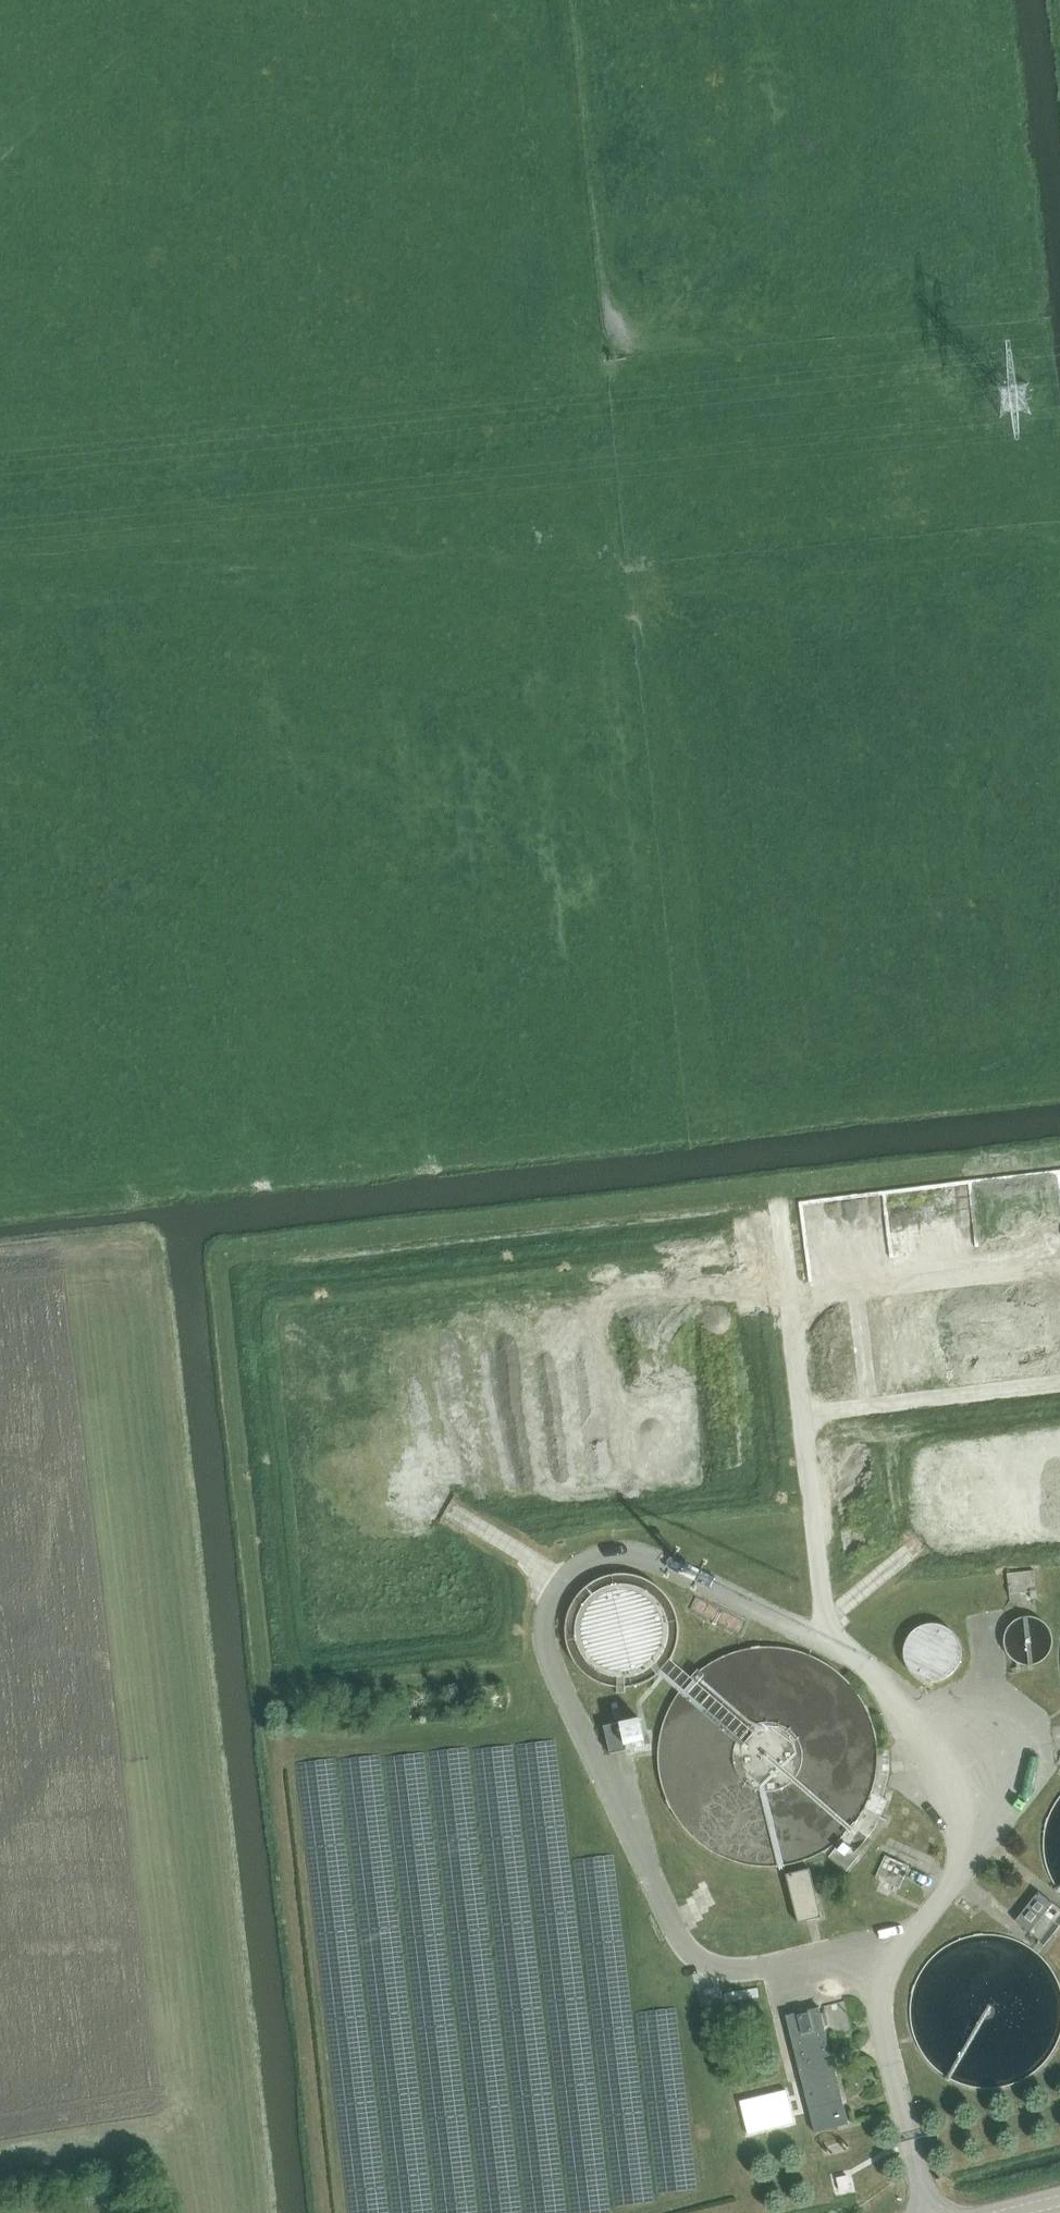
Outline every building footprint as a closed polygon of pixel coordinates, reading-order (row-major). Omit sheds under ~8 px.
[(990,1299),(991,1310),(1003,1310),(1004,1324),(1016,1324),(1016,1344),(1047,1343),(1047,1331),(1059,1331),(1059,1297),(990,1299)] [(1043,1555),(1017,1556),(1017,1574),(1043,1574),(1043,1555)] [(653,1588),(644,1582),(631,1578),(618,1577),(605,1579),(593,1584),(582,1592),(574,1602),(568,1614),(564,1626),(564,1639),(567,1652),(573,1664),(581,1674),(591,1682),(603,1688),(616,1690),(628,1690),(639,1687),(649,1683),(658,1676),(666,1668),(672,1658),(675,1648),(677,1636),(677,1625),(674,1614),(669,1604),(662,1595),(653,1588)] [(954,1657),(955,1652),(954,1645),(952,1638),(948,1633),(942,1628),(936,1625),(929,1624),(922,1624),(915,1626),(909,1630),(904,1635),(901,1641),(899,1648),(899,1655),(901,1662),(903,1667),(906,1671),(911,1675),(915,1678),(921,1679),(926,1680),(932,1680),(937,1678),(942,1675),(947,1672),(950,1668),(953,1663),(954,1657)] [(605,1726),(610,1752),(611,1754),(646,1746),(640,1718),(605,1726)] [(910,1876),(914,1846),(891,1843),(887,1873),(910,1876)] [(821,1916),(809,1868),(785,1874),(798,1922),(821,1916)] [(1016,1920),(1040,1940),(1059,1915),(1059,1908),(1053,1902),(1038,1891),(1016,1920)] [(820,2010),(826,2034),(852,2027),(845,2000),(824,2005),(825,2009),(820,2010)] [(848,2124),(842,2099),(826,2034),(820,2010),(820,2006),(786,2014),(808,2108),(814,2132),(848,2124)] [(748,2134),(795,2123),(787,2089),(740,2101),(748,2134)]
